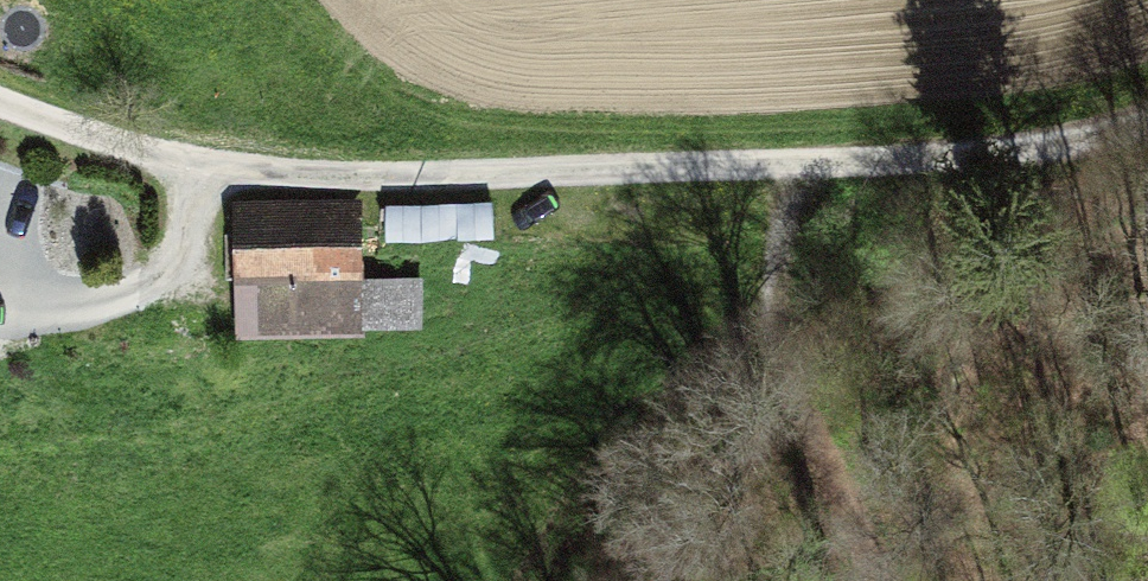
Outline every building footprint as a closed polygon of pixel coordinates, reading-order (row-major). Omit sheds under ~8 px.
[(250,217),(251,279),(316,279),(316,293),(353,292),(352,216),(250,217)]
